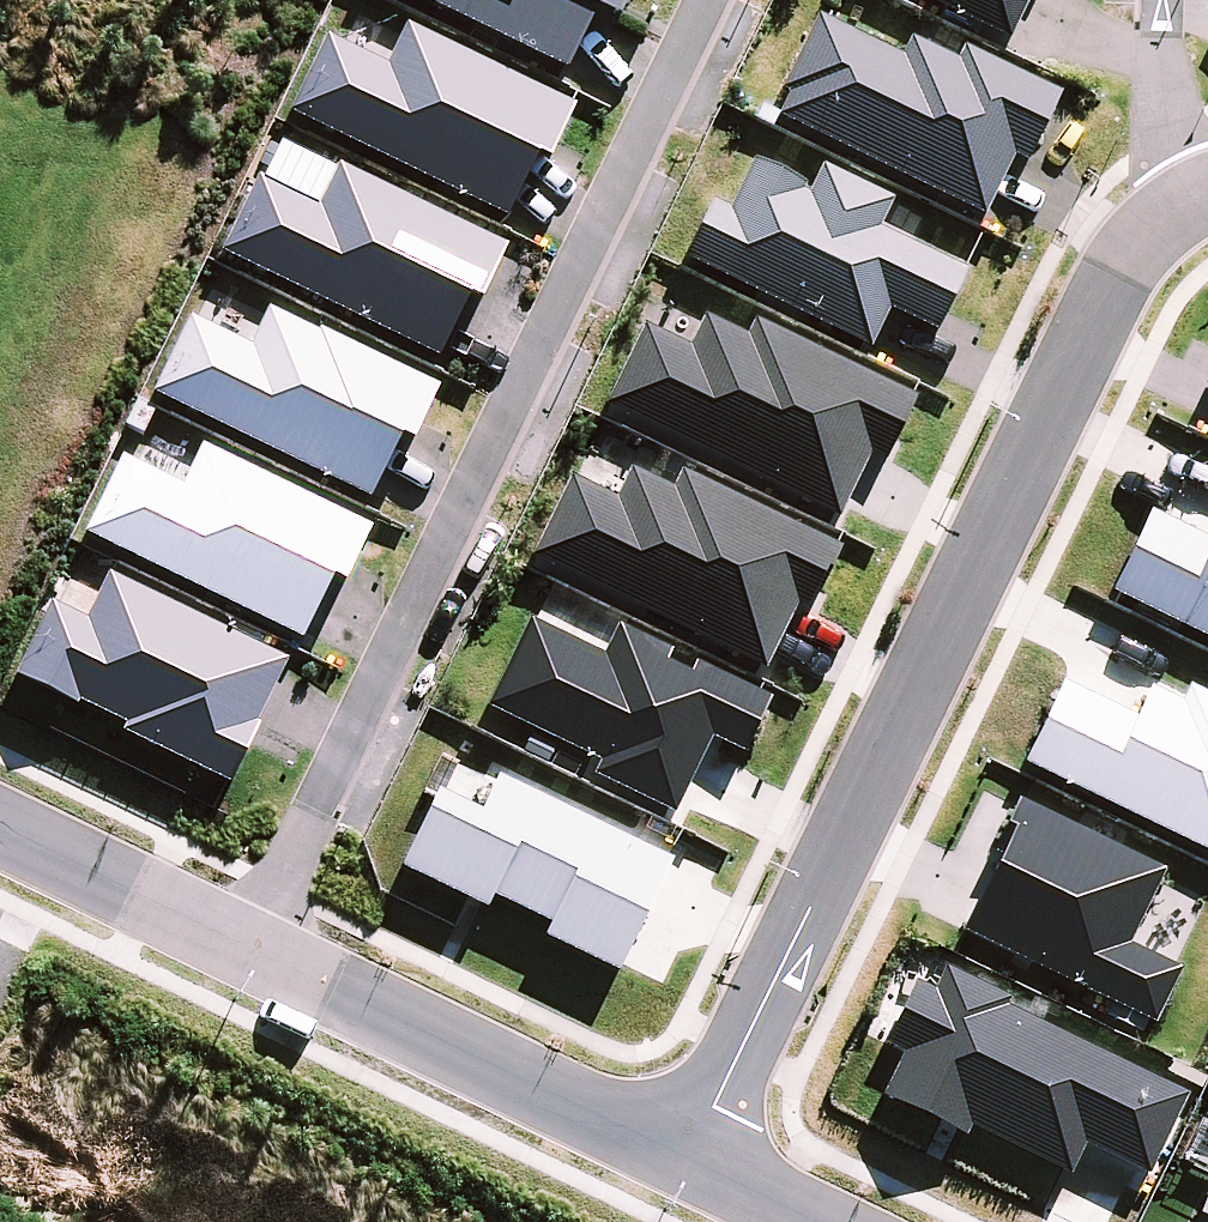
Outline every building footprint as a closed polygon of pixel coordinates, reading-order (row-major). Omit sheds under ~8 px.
[(565,70),(594,9),(615,19),(624,0),(419,0),(565,70)] [(1003,37),(1025,0),(940,0),(1003,37)] [(899,56),(818,17),(771,114),(982,215),(1011,155),(1024,161),(1057,92),(959,44),(952,59),(908,38),(899,56)] [(403,24),(384,64),(327,37),(290,113),(510,219),(566,103),(403,24)] [(878,229),(892,200),(819,165),(808,186),(752,159),(727,211),(711,203),(684,258),(869,347),(888,308),(933,330),(962,270),(878,229)] [(476,304),(505,244),(329,162),(311,199),(258,174),(220,254),(437,355),(464,298),(476,304)] [(430,384),(267,307),(249,345),(189,317),(153,394),(376,499),(430,384)] [(686,345),(640,324),(601,407),(837,518),(866,455),(883,462),(914,396),(750,318),(743,334),(700,314),(686,345)] [(121,458),(85,534),(301,637),(328,580),(341,586),(369,528),(200,447),(181,486),(121,458)] [(668,486),(626,466),(612,496),(570,476),(530,557),(768,672),(831,543),(677,468),(668,486)] [(1147,511),(1108,592),(1207,639),(1207,540),(1147,511)] [(286,661),(108,572),(84,619),(51,602),(15,675),(227,780),(286,661)] [(485,707),(595,760),(589,773),(671,812),(708,736),(742,752),(766,702),(612,628),(600,654),(527,619),(485,707)] [(1174,701),(1151,690),(1138,718),(1060,681),(1021,764),(1207,852),(1207,697),(1182,685),(1174,701)] [(396,865),(485,907),(491,896),(549,923),(544,934),(617,969),(670,856),(496,775),(480,809),(432,787),(396,865)] [(1149,1023),(1176,969),(1126,944),(1162,872),(1021,801),(957,928),(1149,1023)] [(901,1052),(883,1091),(1062,1176),(1078,1142),(1151,1176),(1192,1090),(922,963),(884,1044),(901,1052)] [(1195,1221),(1207,1221),(1207,1195),(1195,1221)]
